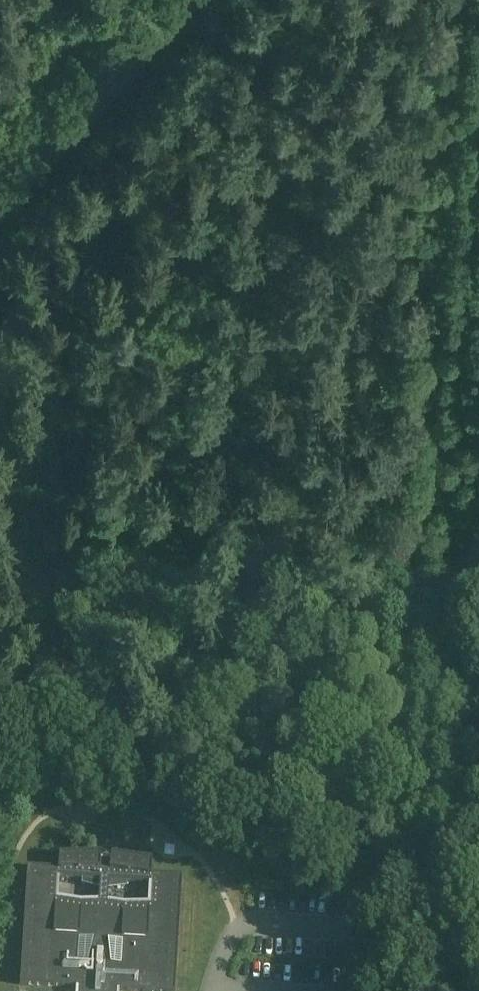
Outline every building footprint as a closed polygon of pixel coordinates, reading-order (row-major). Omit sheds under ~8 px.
[(27,867),(19,984),(77,988),(76,990),(118,990),(130,990),(174,990),(181,876),(151,874),(152,859),(113,856),(114,845),(106,845),(98,844),(97,856),(59,853),(58,869),(27,867)]
